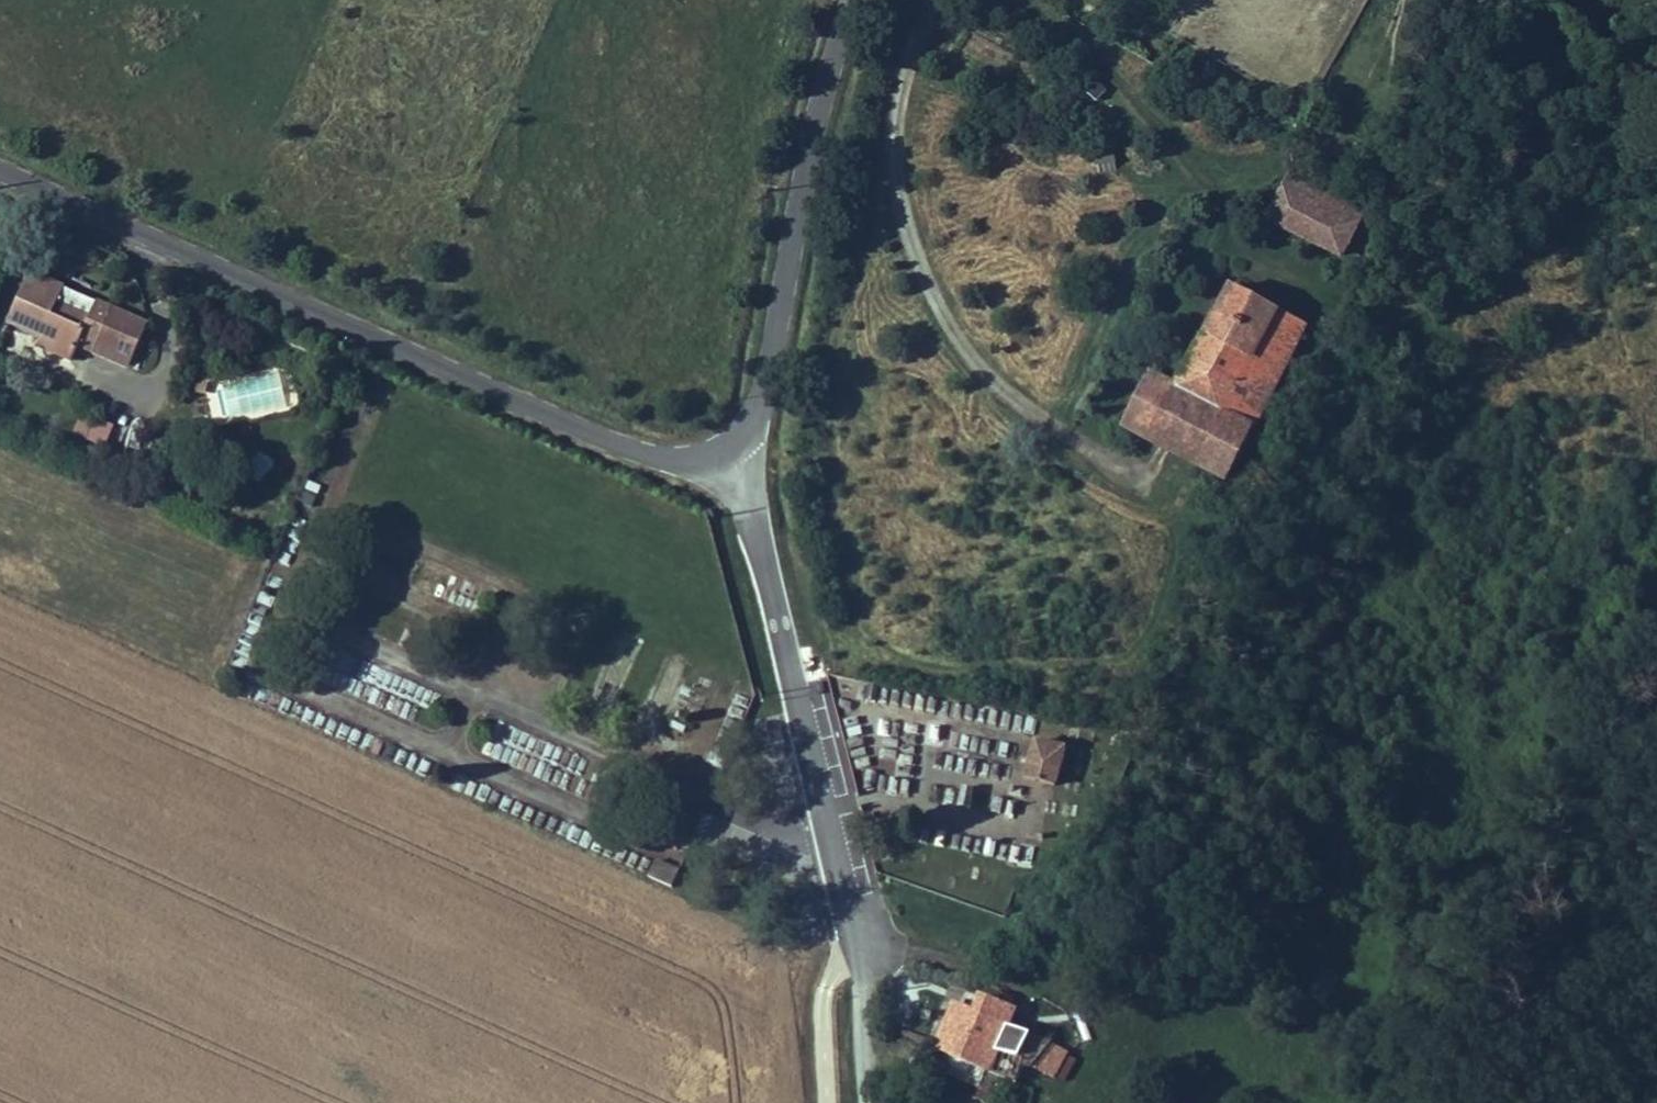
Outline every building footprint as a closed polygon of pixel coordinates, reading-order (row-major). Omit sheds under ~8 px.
[(1294,168),(1284,187),(1357,224),(1367,206),(1294,168)] [(1341,255),(1357,224),(1284,187),(1268,218),(1341,255)] [(77,346),(80,340),(129,363),(146,326),(94,302),(87,318),(57,305),(64,289),(30,274),(9,321),(42,336),(38,346),(71,361),(77,346)] [(1227,481),(1305,325),(1232,286),(1176,388),(1222,412),(1194,464),(1227,481)] [(80,340),(77,346),(126,369),(129,363),(80,340)] [(218,377),(215,367),(198,371),(194,390),(205,393),(207,380),(218,377)] [(1194,464),(1222,412),(1176,388),(1149,373),(1122,425),(1194,464)] [(85,437),(93,419),(80,414),(73,431),(85,437)] [(401,679),(396,692),(432,707),(437,693),(401,679)] [(1023,777),(1053,785),(1062,748),(1034,741),(1023,777)] [(948,756),(946,770),(974,774),(975,759),(948,756)] [(969,808),(970,790),(941,787),(939,805),(969,808)] [(1006,863),(1029,865),(1030,849),(1007,848),(1006,863)] [(646,876),(670,886),(676,870),(653,860),(646,876)] [(993,1002),(1006,1008),(1011,997),(998,990),(993,1002)] [(995,1050),(1005,1027),(982,1017),(952,1004),(943,1028),(995,1050)] [(985,1010),(982,1017),(1005,1027),(1009,1020),(985,1010)] [(1054,1074),(1065,1054),(1067,1050),(1045,1042),(1040,1039),(1023,1033),(1005,1027),(995,1050),(994,1053),(1014,1057),(1054,1074)] [(986,1072),(994,1053),(995,1050),(943,1028),(933,1050),(986,1072)] [(1045,1042),(1067,1050),(1070,1042),(1050,1034),(1045,1042)] [(1065,1054),(1054,1074),(1065,1078),(1075,1058),(1065,1054)]
